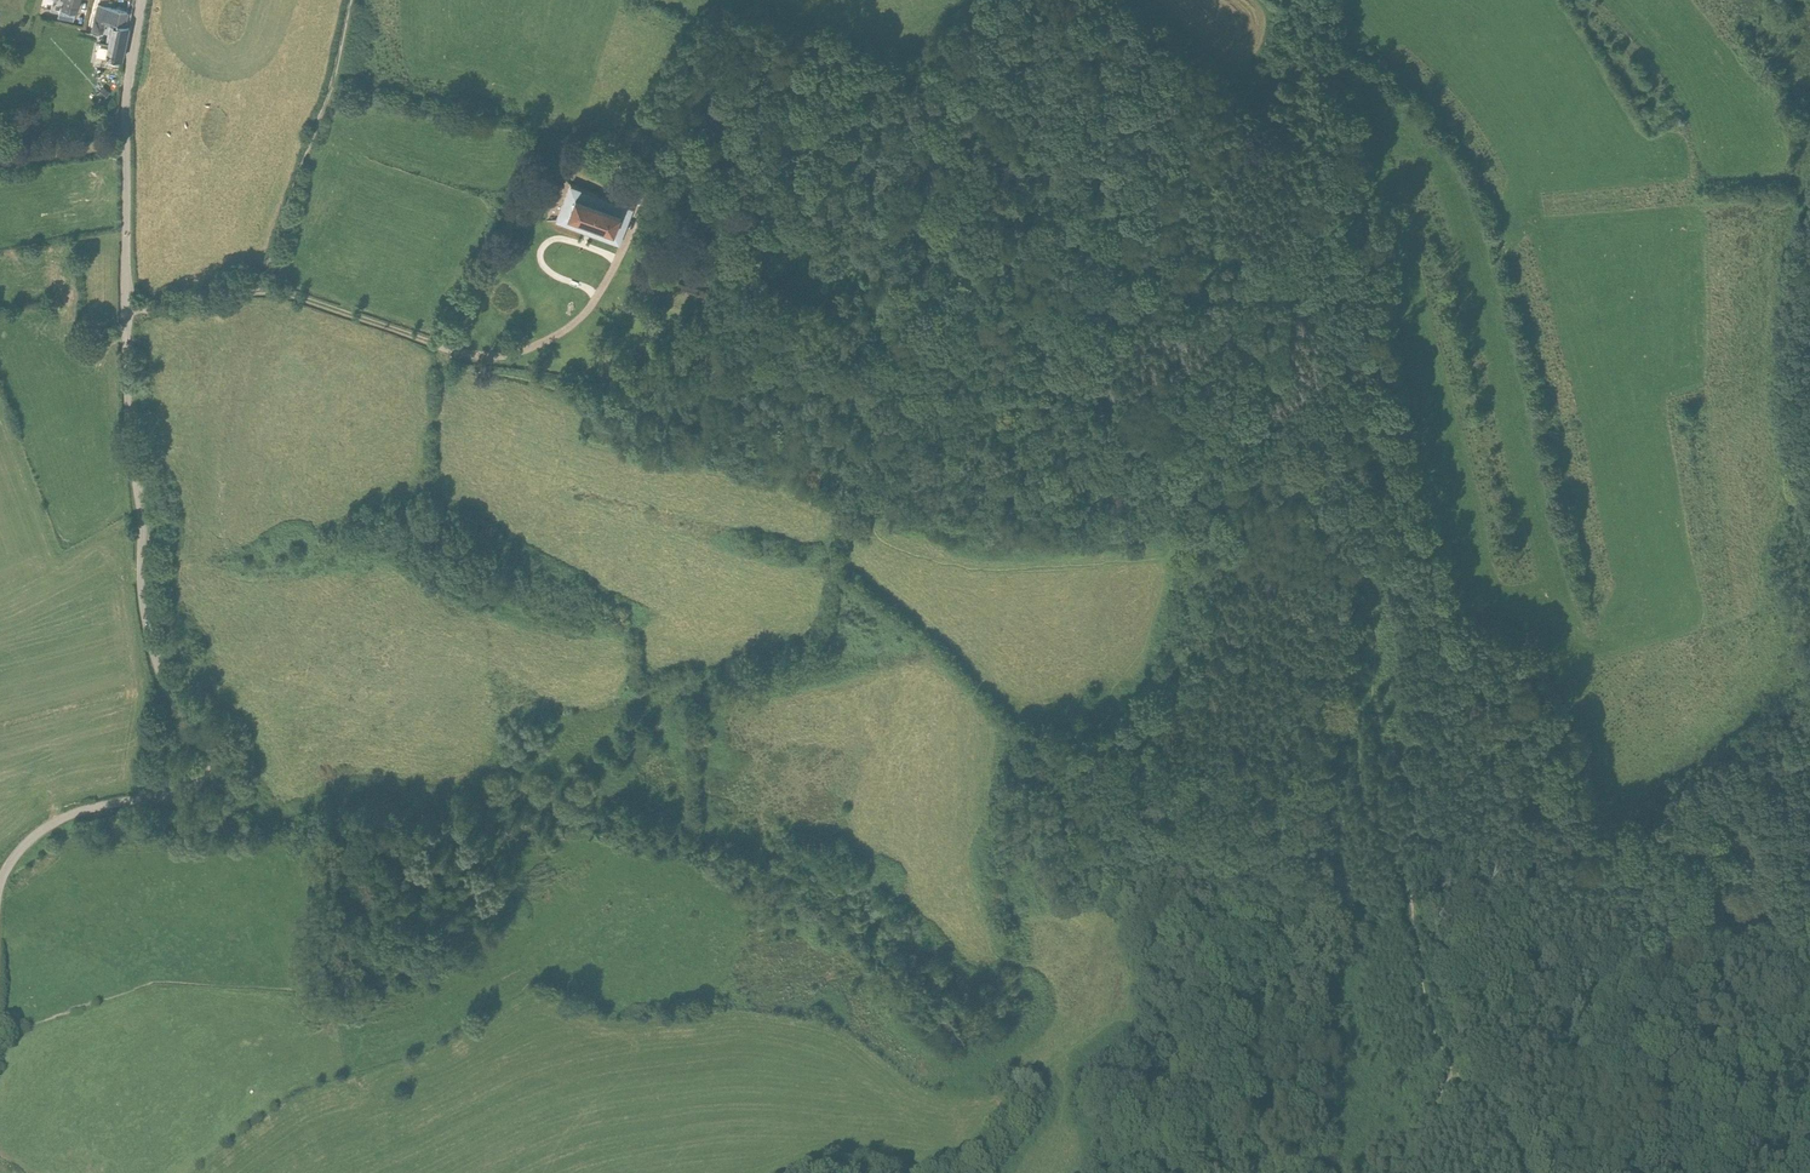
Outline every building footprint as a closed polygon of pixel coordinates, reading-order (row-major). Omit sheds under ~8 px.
[(50,11),(63,14),(75,17),(76,10),(77,10),(80,0),(53,0),(50,11)] [(113,22),(125,25),(128,11),(98,5),(97,5),(91,31),(103,33),(105,22),(112,23),(113,22)] [(129,26),(125,25),(113,22),(112,23),(108,45),(103,45),(98,44),(96,54),(122,59),(129,26)] [(104,86),(98,93),(104,99),(110,92),(104,86)] [(556,219),(620,245),(634,208),(570,183),(556,219)] [(671,211),(678,211),(681,205),(678,199),(672,199),(668,205),(671,211)]
